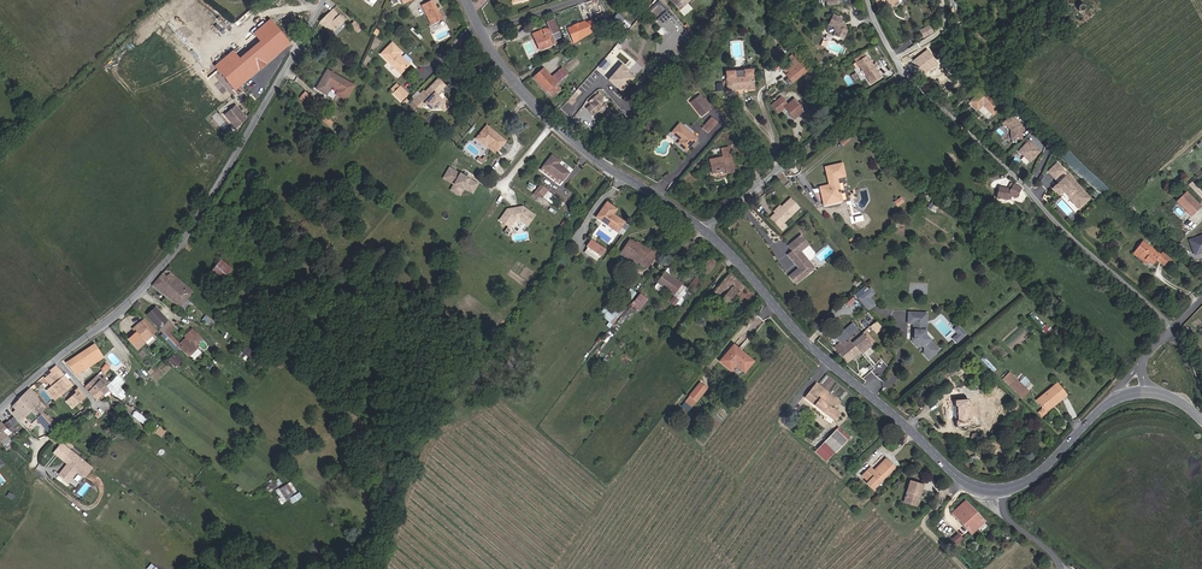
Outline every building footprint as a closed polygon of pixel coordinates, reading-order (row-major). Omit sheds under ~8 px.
[(443,19),(433,0),(431,0),(422,5),(432,25),(443,19)] [(663,11),(664,12),(667,9),(660,0),(659,0),(648,10),(655,18),(663,11)] [(670,1),(683,15),(691,8),(686,2),(688,0),(671,0),(670,1)] [(878,9),(887,5),(886,4),(890,3),(891,5),(898,2),(897,0),(874,0),(878,9)] [(331,33),(344,21),(332,9),(320,21),(331,33)] [(612,18),(624,31),(630,25),(619,13),(612,18)] [(842,28),(843,27),(841,22),(839,21),(841,17),(831,13),(827,23),(831,25),(833,30),(831,35),(842,39),(845,30),(842,28)] [(354,29),(358,27),(349,17),(346,19),(354,29)] [(554,39),(562,36),(555,18),(546,22),(550,30),(554,39)] [(235,90),(290,44),(269,20),(215,66),(235,90)] [(573,43),(588,34),(584,22),(567,29),(573,43)] [(919,30),(923,38),(934,32),(930,24),(919,30)] [(555,43),(554,39),(550,30),(545,28),(533,34),(540,50),(555,43)] [(907,41),(915,35),(911,29),(903,35),(907,41)] [(388,62),(400,51),(392,43),(380,54),(388,62)] [(400,74),(409,65),(401,57),(400,58),(397,55),(400,52),(400,51),(388,62),(400,74)] [(914,62),(922,72),(936,61),(928,51),(914,62)] [(785,65),(796,57),(792,52),(791,53),(789,52),(785,55),(786,57),(782,60),(785,65)] [(789,71),(799,63),(796,59),(786,68),(789,71)] [(878,71),(876,69),(872,63),(871,63),(868,60),(867,61),(865,63),(862,60),(856,65),(861,71),(862,70),(875,88),(885,80),(878,71)] [(598,67),(602,71),(605,68),(603,66),(606,63),(604,61),(598,67)] [(619,65),(607,82),(623,92),(635,75),(619,65)] [(543,69),(533,77),(546,92),(547,91),(551,96),(560,88),(556,84),(563,77),(558,71),(551,78),(543,69)] [(596,78),(602,72),(598,69),(592,75),(596,78)] [(346,100),(354,86),(327,70),(316,89),(326,95),(331,86),(338,90),(335,94),(346,100)] [(726,78),(727,91),(734,91),(734,89),(747,88),(747,89),(754,89),(752,76),(744,77),(744,75),(734,76),(734,78),(726,78)] [(391,91),(392,92),(401,81),(400,81),(391,91)] [(392,92),(401,101),(411,91),(401,81),(392,92)] [(440,117),(441,115),(446,111),(443,107),(444,106),(444,105),(440,102),(439,102),(438,101),(444,94),(438,88),(425,101),(423,100),(416,107),(423,113),(425,112),(429,117),(434,116),(437,113),(440,117)] [(305,91),(300,97),(308,104),(314,98),(305,91)] [(1002,109),(983,91),(971,104),(979,112),(984,107),(995,117),(1002,109)] [(577,103),(573,100),(577,96),(574,92),(567,101),(573,106),(577,103)] [(600,116),(608,108),(600,100),(601,98),(598,94),(589,102),(592,105),(587,109),(592,115),(596,111),(600,116)] [(701,116),(710,108),(697,94),(688,101),(701,116)] [(786,110),(793,119),(804,110),(794,99),(787,105),(783,100),(774,107),(780,115),(786,110)] [(236,128),(246,119),(236,106),(225,115),(236,128)] [(446,111),(441,115),(445,119),(450,113),(444,106),(443,107),(446,111)] [(423,113),(416,107),(413,110),(418,115),(423,113)] [(1025,140),(1025,132),(1024,128),(1024,126),(1014,115),(1005,124),(1012,131),(1012,140),(1025,140)] [(702,128),(708,134),(717,122),(711,117),(702,128)] [(686,151),(696,139),(678,124),(671,133),(681,140),(678,143),(686,151)] [(497,150),(505,141),(487,126),(476,138),(485,146),(488,143),(497,150)] [(1030,162),(1041,151),(1030,140),(1019,151),(1030,162)] [(725,173),(734,172),(729,148),(720,149),(722,157),(709,160),(711,173),(725,171),(725,173)] [(569,173),(558,164),(560,161),(552,155),(543,165),(562,180),(569,173)] [(562,160),(560,164),(571,172),(573,169),(562,160)] [(844,163),(826,167),(829,185),(821,187),(826,206),(844,202),(840,179),(848,177),(844,163)] [(1065,172),(1067,171),(1060,163),(1051,172),(1057,179),(1065,172)] [(449,167),(443,178),(453,184),(450,190),(461,196),(465,189),(473,194),(479,182),(449,167)] [(1092,199),(1076,181),(1076,180),(1071,174),(1069,176),(1064,180),(1065,182),(1062,185),(1061,183),(1055,188),(1061,195),(1065,192),(1080,209),(1092,199)] [(1009,188),(1001,186),(998,199),(1012,201),(1012,197),(1019,199),(1024,188),(1013,182),(1009,188)] [(543,197),(548,191),(541,185),(533,194),(538,197),(540,194),(543,197)] [(548,200),(553,194),(549,191),(544,197),(548,200)] [(1188,192),(1176,202),(1191,217),(1201,207),(1188,192)] [(898,205),(904,201),(901,196),(895,200),(898,205)] [(788,226),(784,222),(800,207),(790,197),(774,212),(780,217),(776,221),(784,229),(788,226)] [(984,207),(993,210),(995,204),(987,201),(984,207)] [(620,209),(608,202),(597,218),(619,234),(627,223),(616,215),(620,209)] [(535,215),(522,207),(517,208),(517,209),(511,210),(511,209),(506,210),(499,220),(510,227),(514,221),(520,220),(528,226),(535,215)] [(776,221),(780,217),(774,212),(771,215),(776,221)] [(803,255),(804,254),(812,247),(802,236),(789,248),(794,252),(790,257),(795,262),(802,269),(801,270),(792,278),(800,286),(812,275),(805,268),(810,262),(803,255)] [(1192,240),(1194,249),(1201,247),(1201,238),(1192,240)] [(607,250),(593,240),(588,248),(603,257),(607,250)] [(640,264),(647,254),(636,245),(631,241),(624,250),(629,255),(633,258),(640,264)] [(1167,267),(1172,260),(1162,252),(1160,255),(1143,242),(1135,252),(1149,263),(1153,266),(1157,260),(1167,267)] [(647,254),(640,264),(646,268),(656,255),(649,249),(648,251),(637,243),(636,245),(647,254)] [(1147,265),(1149,263),(1135,252),(1134,254),(1147,265)] [(701,270),(708,275),(721,258),(716,253),(701,270)] [(805,268),(812,275),(819,269),(804,254),(803,255),(810,262),(805,268)] [(209,273),(220,282),(232,269),(221,260),(209,273)] [(187,300),(193,292),(166,269),(159,277),(187,300)] [(684,285),(667,272),(659,283),(676,296),(684,285)] [(731,274),(722,284),(716,292),(732,306),(746,286),(731,274)] [(181,307),(187,300),(159,277),(152,285),(181,307)] [(870,297),(875,293),(866,284),(855,294),(869,310),(876,304),(870,297)] [(683,309),(696,290),(692,288),(679,306),(683,309)] [(644,301),(650,293),(646,291),(640,298),(644,301)] [(599,316),(614,325),(623,310),(609,301),(599,316)] [(162,333),(169,324),(155,308),(146,315),(162,333)] [(919,314),(908,313),(908,324),(913,324),(912,334),(914,334),(913,338),(912,340),(912,341),(917,346),(920,344),(921,345),(926,345),(928,347),(926,348),(926,353),(932,359),(941,350),(931,340),(925,334),(925,329),(926,324),(918,324),(919,314)] [(877,321),(871,326),(876,332),(882,327),(877,321)] [(129,339),(138,348),(151,336),(140,323),(133,329),(137,333),(129,339)] [(862,334),(855,323),(838,338),(846,349),(842,354),(850,364),(877,342),(867,331),(862,334)] [(957,343),(968,334),(959,324),(953,329),(957,333),(952,338),(957,343)] [(196,349),(193,346),(201,339),(191,329),(185,335),(188,339),(180,347),(189,356),(196,349)] [(934,337),(925,329),(925,334),(931,340),(934,337)] [(749,369),(758,358),(738,342),(725,359),(731,364),(735,359),(740,362),(749,369)] [(94,344),(67,363),(76,376),(103,357),(94,344)] [(175,366),(182,359),(176,352),(168,360),(175,366)] [(731,364),(735,368),(740,362),(735,359),(731,364)] [(58,381),(64,375),(56,365),(50,371),(51,372),(58,381)] [(976,375),(978,377),(981,372),(974,366),(970,370),(972,371),(967,376),(972,380),(976,375)] [(125,378),(134,370),(133,368),(123,377),(125,378)] [(141,383),(146,378),(138,369),(132,374),(141,383)] [(58,381),(51,372),(45,378),(52,386),(58,381)] [(108,390),(105,387),(109,384),(102,377),(102,378),(98,374),(84,387),(88,391),(95,385),(103,394),(108,390)] [(58,381),(52,386),(47,390),(55,399),(56,399),(72,384),(64,375),(58,381)] [(1033,392),(1018,379),(1011,387),(1025,400),(1033,392)] [(709,389),(701,383),(685,406),(691,411),(709,389)] [(840,401),(819,383),(806,399),(828,417),(826,419),(834,426),(843,415),(834,407),(840,401)] [(1058,405),(1056,403),(1068,392),(1059,383),(1039,400),(1050,412),(1058,405)] [(96,399),(103,394),(95,385),(88,391),(96,399)] [(32,406),(39,399),(28,389),(19,398),(19,399),(23,403),(29,409),(32,406)] [(66,402),(72,408),(85,397),(78,389),(75,391),(77,392),(66,402)] [(1056,403),(1058,405),(1070,395),(1068,392),(1056,403)] [(12,406),(16,411),(23,403),(19,399),(12,406)] [(43,411),(47,408),(39,399),(32,406),(40,414),(43,411)] [(969,400),(955,400),(957,428),(972,427),(972,424),(983,423),(981,403),(970,403),(969,400)] [(40,414),(32,406),(29,409),(23,403),(16,411),(13,413),(21,422),(22,421),(25,418),(31,424),(36,419),(50,434),(55,430),(44,418),(40,414)] [(147,426),(150,422),(136,412),(132,416),(147,426)] [(55,430),(58,427),(48,415),(47,416),(44,418),(55,430)] [(18,423),(14,417),(3,425),(1,422),(0,423),(0,442),(0,441),(3,445),(10,439),(4,431),(6,428),(8,430),(18,423)] [(28,427),(31,424),(25,418),(22,421),(28,427)] [(159,425),(155,432),(162,437),(167,430),(159,425)] [(851,439),(840,427),(837,430),(848,441),(851,439)] [(816,438),(821,442),(829,433),(824,429),(816,438)] [(814,455),(825,466),(848,441),(837,430),(814,455)] [(66,456),(72,448),(58,436),(51,444),(66,456)] [(79,459),(70,452),(63,462),(67,465),(59,475),(68,483),(76,473),(83,479),(91,469),(82,462),(81,464),(78,461),(79,459)] [(876,471),(872,466),(863,476),(869,482),(867,484),(875,491),(897,468),(887,458),(876,471)] [(925,485),(911,481),(904,503),(918,507),(925,485)] [(21,494),(25,488),(16,483),(12,489),(21,494)] [(78,492),(82,495),(90,487),(86,483),(78,492)] [(286,501),(293,497),(285,485),(278,489),(286,501)] [(966,501),(954,513),(974,530),(979,524),(982,526),(987,520),(966,501)] [(965,539),(959,533),(953,539),(958,545),(965,539)]
